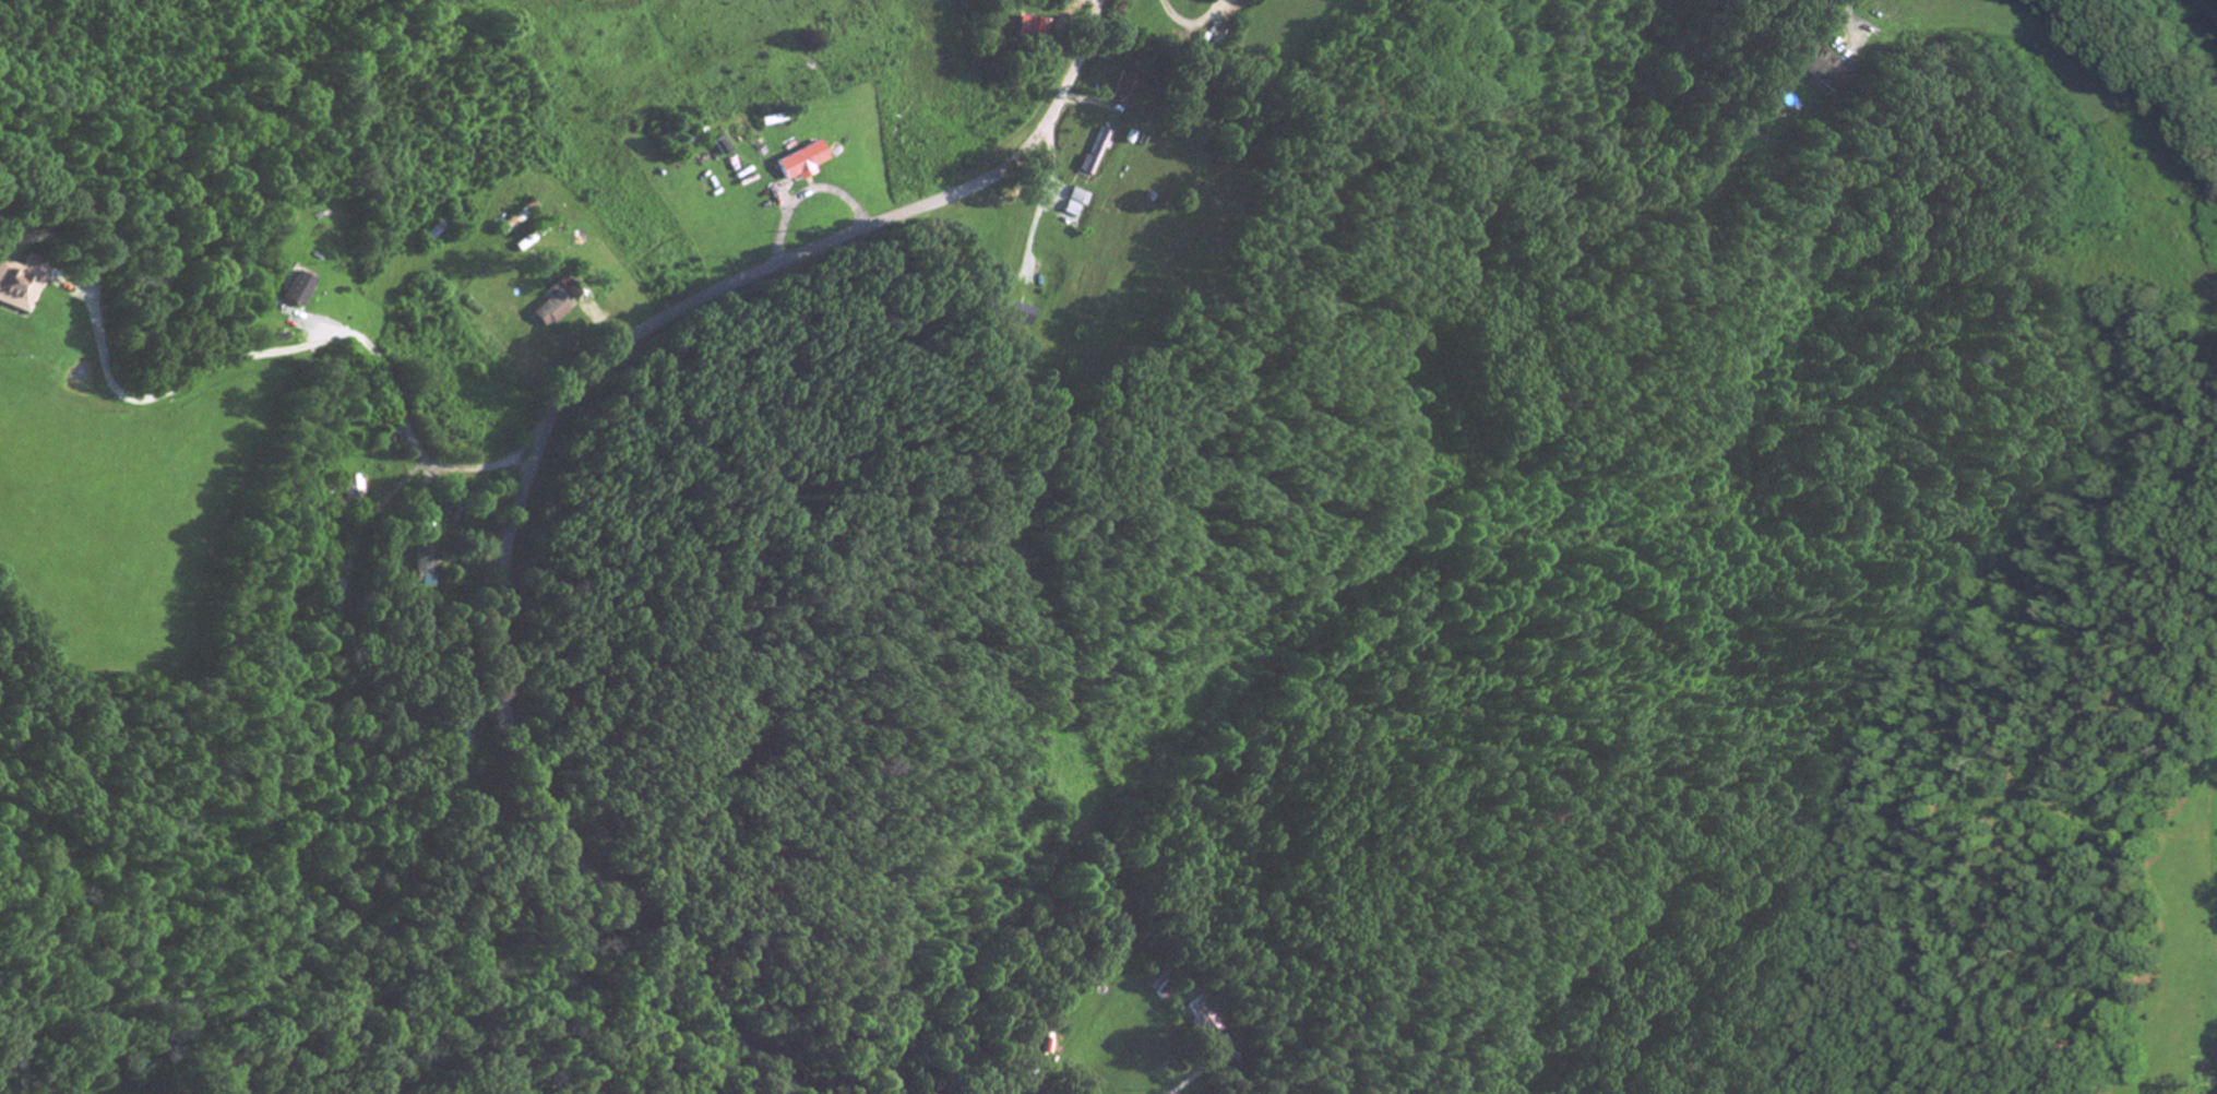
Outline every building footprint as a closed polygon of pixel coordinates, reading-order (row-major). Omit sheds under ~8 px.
[(1054,23),(1025,18),(1021,41),(1050,47),(1054,23)] [(1835,98),(1854,77),(1820,45),(1800,66),(1835,98)] [(1137,110),(1148,80),(1130,73),(1119,103),(1137,110)] [(788,183),(801,177),(803,182),(818,176),(815,169),(831,162),(824,144),(779,163),(788,183)] [(0,263),(0,305),(31,317),(45,280),(41,278),(47,264),(28,257),(23,270),(1,261),(0,263)] [(286,300),(304,311),(320,285),(302,273),(286,300)] [(566,291),(537,317),(552,333),(579,308),(578,306),(588,296),(576,283),(567,292),(566,291)] [(343,481),(346,502),(369,498),(366,477),(343,481)] [(444,588),(445,552),(423,551),(422,588),(444,588)] [(1213,1041),(1229,1033),(1212,997),(1196,1005),(1213,1041)]
